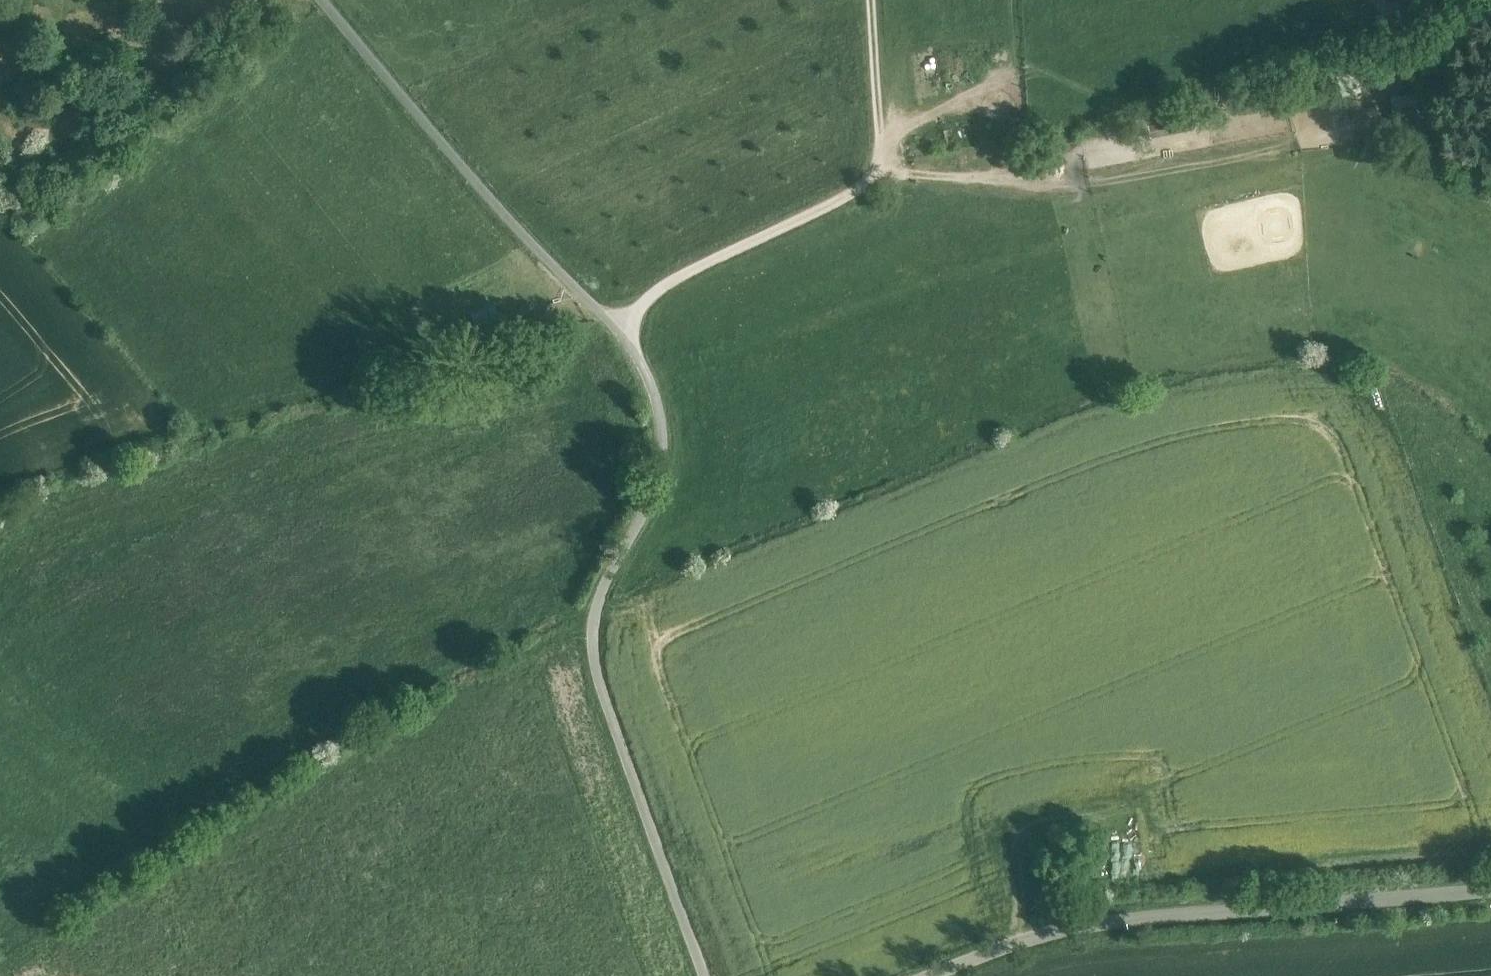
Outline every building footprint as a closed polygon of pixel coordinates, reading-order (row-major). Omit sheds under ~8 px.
[(1398,9),(1374,16),(1380,35),(1404,27),(1398,9)] [(1420,93),(1391,94),(1392,130),(1421,129),(1420,93)] [(1148,127),(1150,138),(1195,131),(1191,106),(1135,115),(1137,129),(1148,127)]
